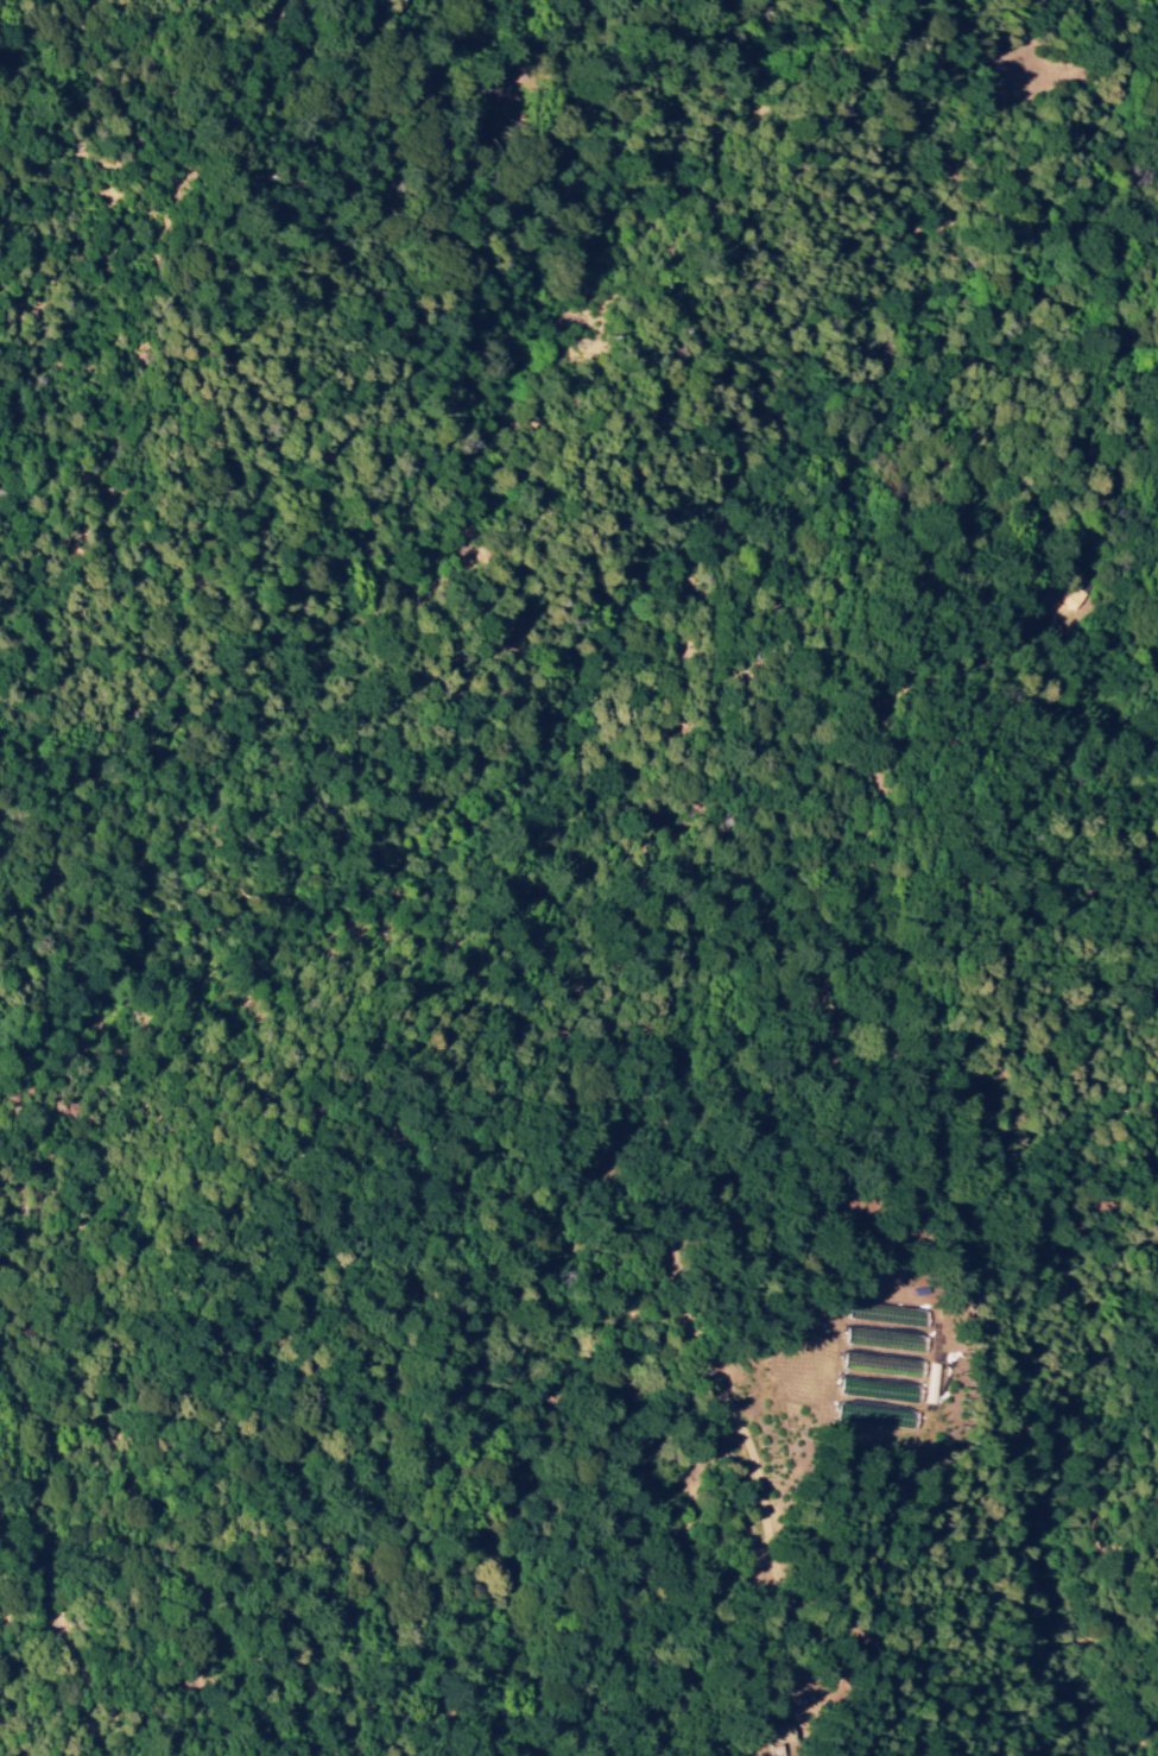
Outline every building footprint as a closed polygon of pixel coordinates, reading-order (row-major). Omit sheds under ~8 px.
[(922,1378),(925,1361),(843,1350),(841,1367),(922,1378)] [(918,1402),(920,1385),(839,1376),(837,1392),(918,1402)]
